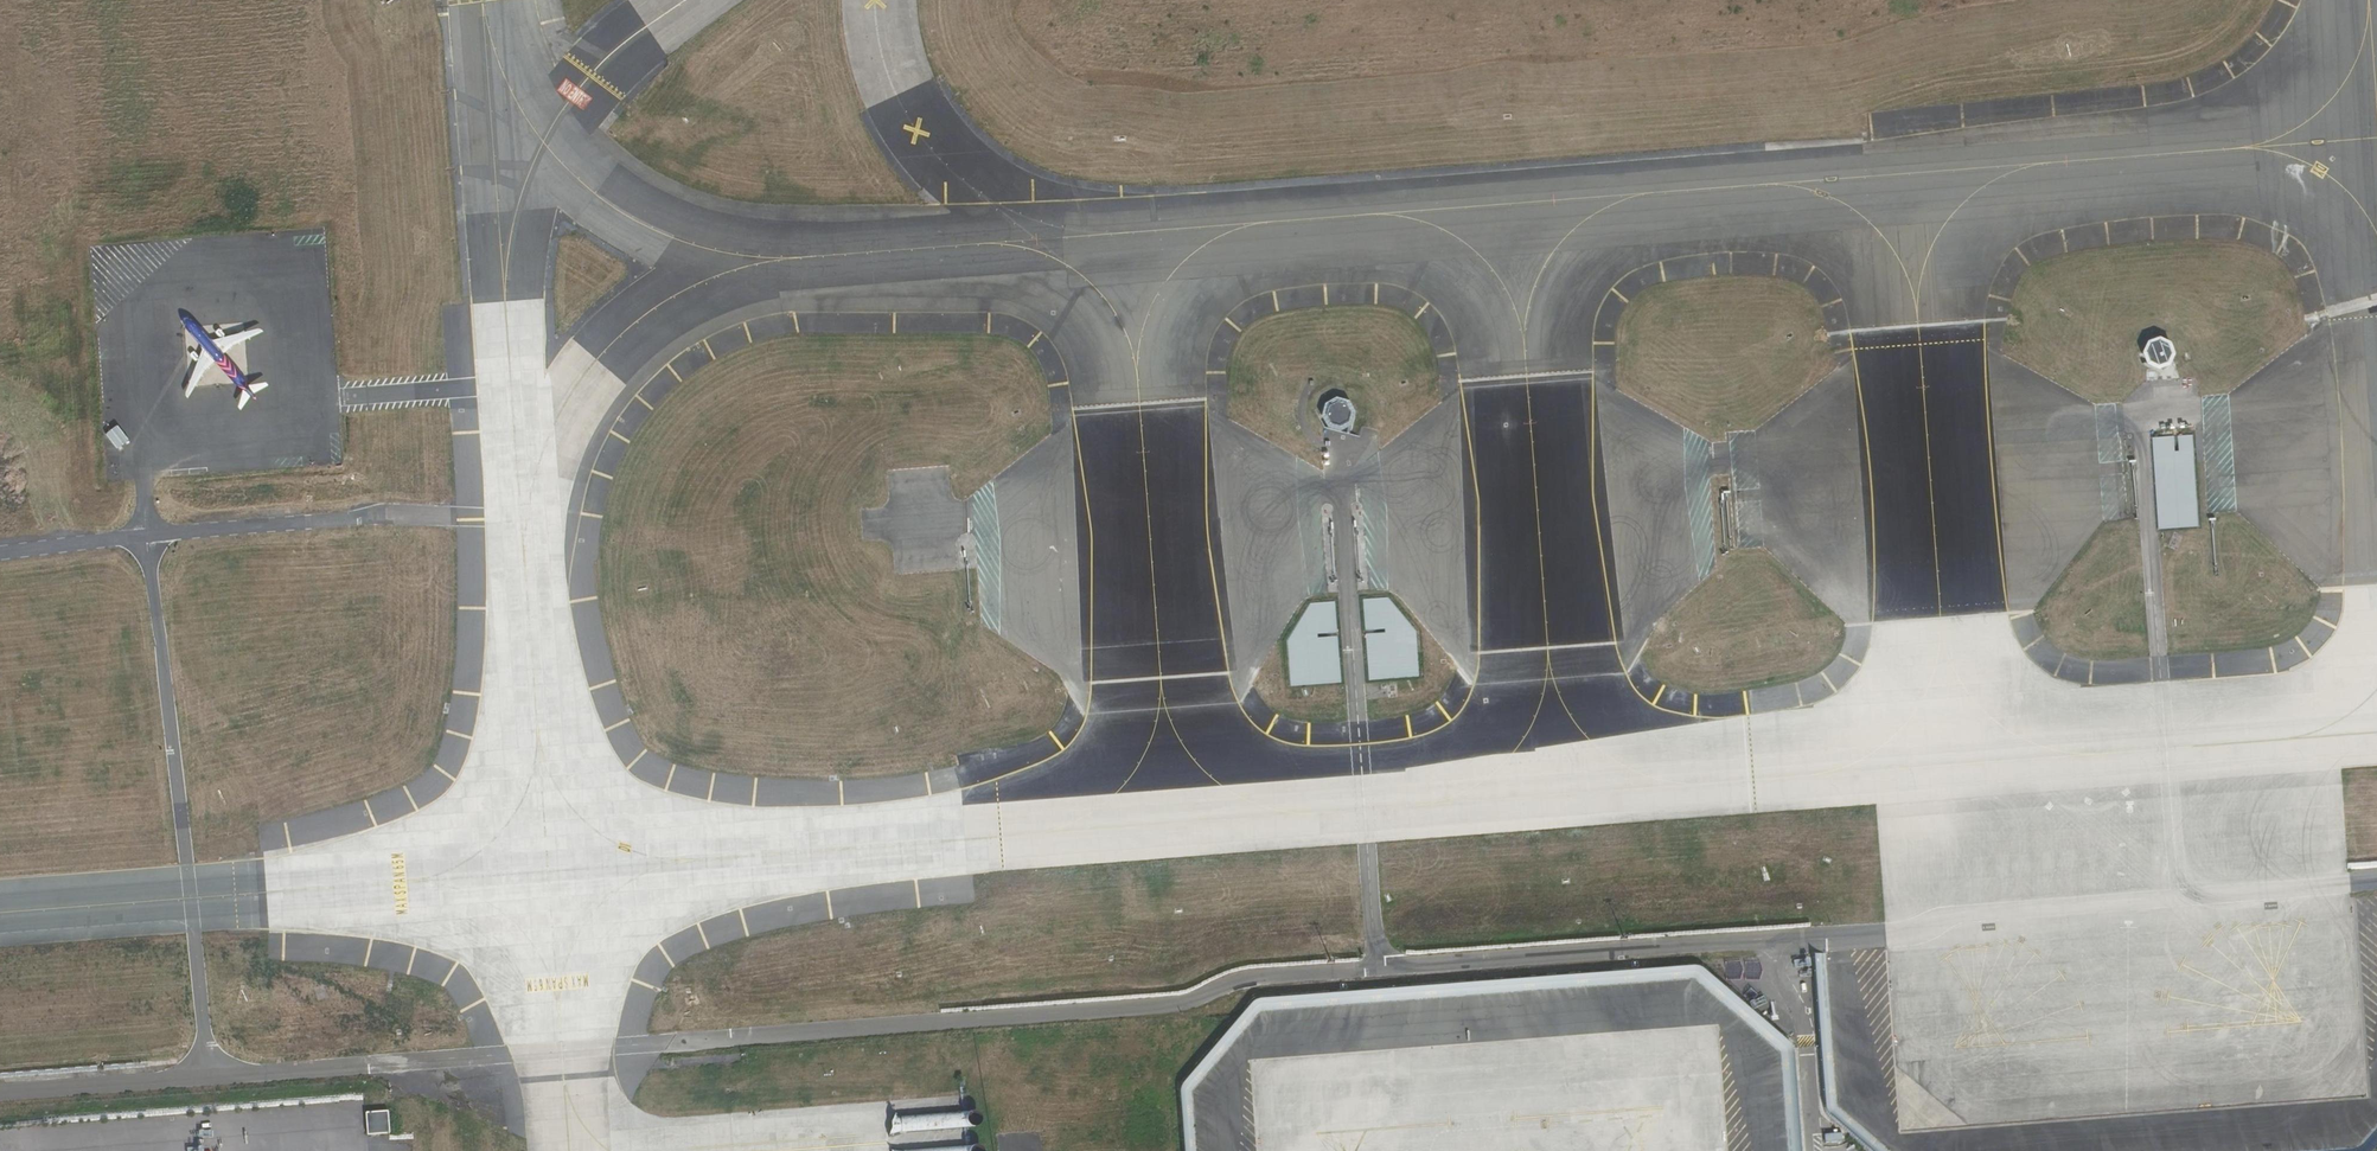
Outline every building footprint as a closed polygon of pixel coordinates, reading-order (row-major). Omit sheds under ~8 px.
[(2138,359),(2144,365),(2162,364),(2168,357),(2166,339),(2160,335),(2142,336),(2137,341),(2138,359)] [(1322,391),(1316,400),(1317,411),(1323,418),(1341,417),(1347,409),(1345,394),(1339,390),(1322,391)] [(2151,440),(2159,533),(2199,530),(2192,437),(2151,440)] [(1389,601),(1364,603),(1369,684),(1419,680),(1417,634),(1389,601)] [(1341,686),(1334,606),(1312,606),(1290,640),(1291,690),(1341,686)] [(1843,1131),(1824,1132),(1825,1141),(1843,1140),(1843,1131)]
